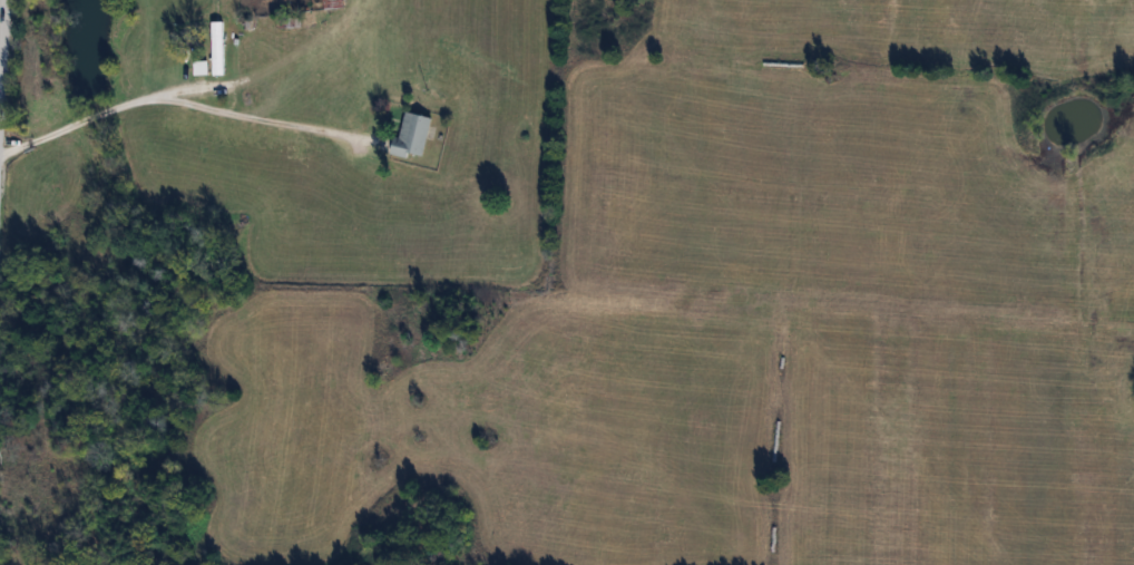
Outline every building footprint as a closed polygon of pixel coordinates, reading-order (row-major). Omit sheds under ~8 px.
[(346,7),(345,0),(325,0),(326,10),(346,7)] [(213,26),(212,79),(227,79),(228,27),(213,26)] [(195,66),(207,64),(209,78),(195,80),(195,66)] [(409,115),(437,119),(430,164),(389,157),(391,144),(404,146),(409,115)]
